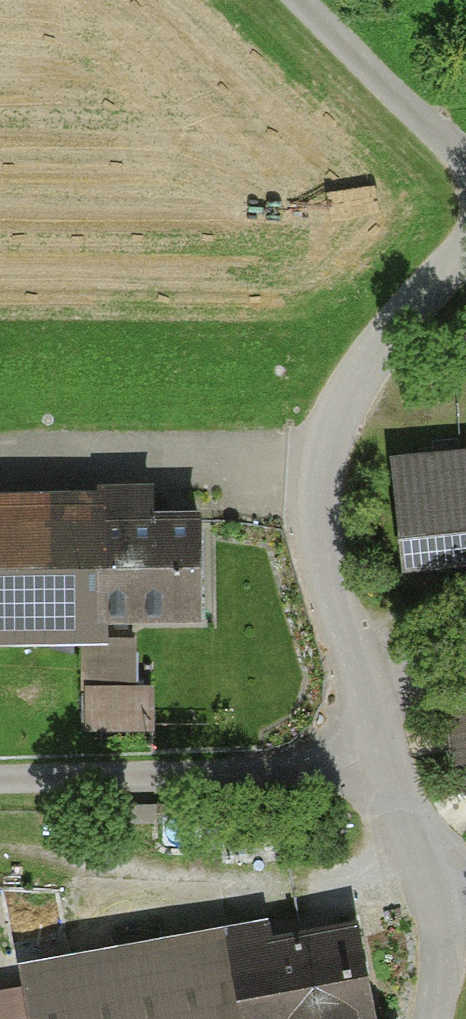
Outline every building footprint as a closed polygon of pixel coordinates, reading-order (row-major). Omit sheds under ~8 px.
[(405,463),(417,582),(465,577),(465,457),(405,463)] [(0,502),(0,655),(126,658),(126,631),(227,633),(230,507),(0,502)] [(386,911),(43,972),(51,1018),(405,1018),(386,911)]
